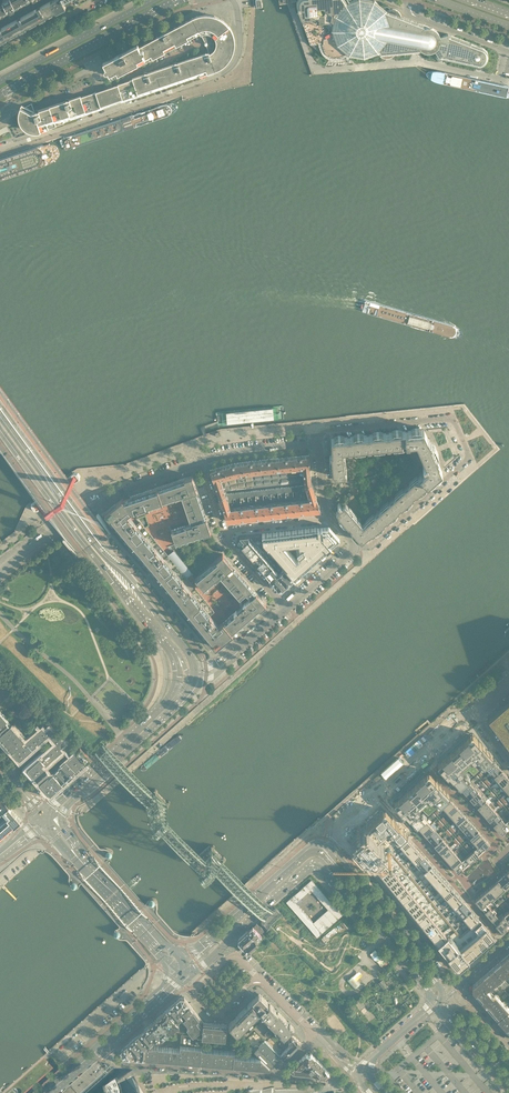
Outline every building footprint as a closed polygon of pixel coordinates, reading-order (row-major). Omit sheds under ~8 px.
[(8,9),(9,9),(10,11),(11,11),(14,9),(15,9),(15,8),(14,7),(14,6),(25,0),(3,0),(3,2),(2,2),(0,3),(0,13),(8,9)] [(65,7),(64,6),(75,0),(52,0),(51,1),(56,10),(56,12),(59,10),(65,7)] [(435,30),(434,29),(433,28),(401,16),(399,12),(399,11),(398,11),(397,10),(396,10),(395,9),(394,9),(392,8),(391,8),(389,9),(386,10),(375,0),(374,0),(373,0),(352,0),(347,2),(345,0),(298,0),(297,1),(297,2),(297,3),(297,4),(296,4),(297,5),(297,6),(297,7),(301,19),(303,19),(311,43),(310,43),(310,44),(319,51),(321,50),(322,52),(323,53),(325,56),(328,58),(331,59),(333,59),(336,59),(340,59),(344,59),(346,58),(347,58),(349,55),(364,57),(364,58),(364,57),(365,57),(378,52),(380,54),(382,56),(385,56),(387,57),(390,56),(392,55),(394,53),(423,51),(425,51),(426,52),(427,52),(429,52),(430,52),(431,51),(432,51),(434,51),(435,50),(439,57),(478,65),(480,65),(482,65),(484,64),(485,63),(487,61),(487,59),(488,57),(488,55),(488,53),(487,52),(487,51),(486,50),(486,49),(485,49),(484,48),(483,47),(482,47),(448,34),(440,36),(439,35),(438,33),(438,32),(437,31),(436,30),(435,30)] [(26,28),(26,27),(39,19),(40,21),(46,17),(45,16),(56,10),(51,1),(40,6),(37,7),(37,8),(21,17),(20,16),(17,18),(18,18),(1,27),(0,27),(0,41),(0,40),(1,42),(7,39),(6,37),(20,30),(20,31),(26,28)] [(137,64),(196,33),(198,32),(201,31),(205,32),(208,34),(209,33),(211,36),(224,26),(223,24),(222,23),(221,22),(219,21),(218,20),(217,19),(215,18),(214,17),(212,16),(210,16),(208,15),(205,15),(203,14),(200,14),(198,15),(195,15),(193,16),(190,17),(188,18),(159,33),(135,46),(133,43),(99,61),(102,67),(101,67),(100,68),(100,69),(100,70),(101,71),(102,71),(103,70),(106,76),(107,76),(108,79),(130,68),(130,67),(131,66),(130,65),(130,64),(133,62),(135,65),(137,64)] [(234,40),(234,38),(234,36),(233,34),(233,33),(232,33),(232,32),(232,31),(224,26),(211,36),(213,38),(215,41),(215,44),(215,46),(214,48),(213,50),(212,52),(211,53),(209,53),(208,54),(208,52),(207,52),(206,52),(205,52),(205,53),(193,57),(199,76),(215,71),(219,69),(221,68),(222,67),(223,67),(224,66),(225,64),(227,63),(228,62),(229,61),(230,59),(231,58),(231,56),(232,55),(233,53),(233,52),(234,50),(234,49),(234,47),(234,45),(235,43),(234,42),(234,40)] [(199,76),(193,57),(177,62),(176,62),(175,62),(174,63),(163,67),(169,86),(199,76)] [(169,86),(163,67),(147,73),(146,72),(145,72),(145,73),(144,73),(144,74),(132,78),(133,79),(138,97),(169,86)] [(138,97),(133,79),(110,87),(115,101),(121,99),(121,101),(122,102),(123,102),(138,97)] [(114,101),(115,101),(110,87),(81,97),(87,114),(109,106),(110,106),(110,105),(110,103),(114,101)] [(87,114),(81,97),(80,95),(68,99),(67,99),(66,99),(66,100),(65,100),(49,106),(56,125),(87,114)] [(56,125),(49,106),(38,110),(38,109),(37,109),(36,109),(35,110),(35,111),(34,111),(32,103),(25,106),(21,104),(21,105),(20,107),(20,108),(19,109),(19,110),(19,111),(19,112),(19,113),(19,114),(19,116),(19,117),(19,118),(19,119),(20,121),(21,122),(21,123),(23,125),(25,127),(26,128),(28,129),(30,130),(31,130),(33,131),(35,131),(37,131),(39,130),(40,130),(41,130),(56,125)] [(432,479),(440,473),(442,471),(442,470),(438,462),(439,462),(437,459),(438,458),(435,451),(432,443),(430,440),(430,441),(428,437),(428,438),(424,429),(408,430),(408,431),(405,431),(397,431),(397,432),(398,444),(406,443),(406,444),(410,444),(409,442),(416,442),(417,443),(419,442),(420,445),(419,445),(422,453),(424,455),(425,458),(424,459),(425,463),(422,464),(423,467),(426,465),(427,468),(422,472),(422,471),(419,474),(420,474),(408,485),(407,484),(404,486),(405,487),(393,498),(392,497),(390,499),(391,500),(379,511),(378,510),(375,512),(376,513),(364,524),(366,525),(363,527),(361,525),(358,522),(359,521),(360,520),(358,517),(357,518),(347,506),(347,505),(345,503),(344,503),(342,505),(339,503),(337,504),(338,504),(336,506),(336,505),(333,508),(336,513),(338,512),(338,513),(337,514),(348,526),(349,525),(351,528),(350,528),(352,531),(361,541),(362,540),(369,534),(372,532),(372,533),(375,531),(384,522),(384,521),(386,519),(387,520),(389,518),(399,509),(398,508),(401,507),(403,505),(413,496),(415,494),(416,494),(426,486),(428,483),(427,483),(430,481),(432,479)] [(398,444),(397,432),(397,431),(389,432),(389,433),(386,433),(386,432),(369,434),(369,435),(366,435),(366,434),(353,436),(350,436),(350,437),(347,437),(347,436),(331,438),(331,439),(332,448),(331,448),(332,452),(331,452),(333,471),(334,471),(334,472),(333,472),(333,478),(338,478),(340,477),(340,478),(342,478),(342,474),(345,473),(346,473),(346,470),(345,470),(343,450),(341,451),(340,448),(344,447),(348,447),(348,448),(348,449),(348,448),(348,450),(352,449),(352,448),(367,447),(368,448),(371,447),(371,446),(387,445),(387,446),(390,445),(390,444),(398,444)] [(311,479),(310,466),(309,455),(295,456),(297,482),(301,481),(304,481),(305,483),(312,482),(312,481),(311,479)] [(297,482),(295,456),(277,458),(280,484),(297,482)] [(280,484),(277,458),(260,460),(263,486),(280,484)] [(263,486),(260,460),(242,462),(246,487),(263,486)] [(246,487),(242,462),(233,463),(224,466),(230,489),(246,487)] [(230,489),(224,466),(210,470),(213,478),(215,485),(218,494),(219,495),(225,493),(225,492),(225,490),(227,490),(230,489)] [(198,493),(192,475),(130,497),(123,499),(122,498),(105,512),(215,647),(220,643),(233,632),(266,603),(253,588),(222,554),(196,577),(193,580),(189,575),(192,572),(173,549),(170,552),(166,547),(169,544),(170,545),(211,531),(198,493)] [(317,497),(314,490),(312,482),(305,483),(305,485),(302,485),(301,485),(292,486),(294,501),(301,500),(309,499),(317,497)] [(294,501),(292,486),(285,487),(288,514),(295,513),(294,501)] [(284,487),(277,488),(280,514),(288,514),(285,487),(284,487)] [(277,488),(270,489),(273,515),(280,514),(277,488)] [(262,489),(255,490),(258,517),(265,516),(262,489)] [(266,489),(262,489),(265,516),(273,515),(270,489),(266,489)] [(249,491),(247,491),(250,518),(258,517),(255,490),(249,491)] [(250,518),(247,491),(232,493),(235,520),(250,518)] [(227,520),(235,520),(232,493),(231,493),(226,494),(225,493),(219,495),(227,520)] [(320,510),(319,505),(317,497),(309,499),(301,500),(294,501),(295,513),(320,510)] [(102,538),(90,521),(73,534),(85,550),(102,538)] [(339,538),(329,526),(262,533),(263,540),(295,577),(313,562),(339,538)] [(249,539),(248,535),(239,536),(238,541),(237,542),(241,546),(249,539)] [(245,551),(255,542),(251,538),(249,539),(241,546),(245,551)] [(249,555),(259,547),(255,542),(245,551),(249,555)] [(253,560),(262,551),(259,547),(249,555),(253,560)] [(257,564),(266,556),(262,551),(253,560),(257,564)] [(261,569),(270,560),(266,556),(257,564),(261,569)] [(265,573),(274,565),(270,560),(261,569),(265,573)] [(275,572),(278,570),(274,565),(265,573),(267,575),(266,576),(268,578),(269,577),(269,578),(275,572)] [(278,570),(275,572),(286,585),(293,579),(283,567),(281,569),(282,570),(281,571),(279,569),(278,570)] [(286,585),(275,572),(269,578),(278,588),(279,589),(281,589),(286,585)] [(11,686),(6,680),(1,675),(0,676),(0,695),(11,686)] [(0,695),(0,702),(15,689),(11,685),(11,686),(0,695)] [(488,719),(508,746),(508,700),(488,719)] [(0,724),(0,733),(10,724),(11,724),(11,723),(12,723),(12,722),(12,721),(11,720),(11,719),(10,718),(8,719),(7,718),(7,717),(0,724)] [(0,733),(0,736),(2,739),(5,742),(18,731),(11,723),(11,724),(10,724),(0,733)] [(66,740),(54,728),(50,724),(45,728),(43,725),(41,727),(39,726),(35,729),(37,731),(35,733),(41,740),(49,733),(56,741),(60,746),(60,745),(66,740)] [(18,731),(5,742),(9,746),(12,750),(25,738),(18,731)] [(28,738),(26,740),(32,747),(41,740),(35,733),(32,735),(31,733),(27,737),(28,738)] [(472,733),(394,802),(396,804),(415,826),(416,826),(417,825),(418,825),(425,818),(428,815),(437,807),(441,804),(448,798),(449,797),(450,796),(459,788),(460,787),(461,786),(468,780),(472,777),(481,769),(484,766),(491,759),(492,759),(493,757),(490,754),(485,748),(474,736),(472,733)] [(25,738),(12,750),(18,758),(21,758),(32,747),(26,740),(25,738)] [(58,755),(62,752),(60,750),(63,748),(60,745),(60,746),(56,741),(37,757),(42,763),(44,761),(45,763),(48,761),(49,762),(53,759),(52,757),(56,753),(58,755)] [(65,748),(66,750),(82,765),(87,761),(76,750),(74,749),(70,744),(65,748)] [(88,753),(80,746),(76,750),(87,761),(91,757),(88,753)] [(82,765),(66,750),(62,754),(66,759),(77,770),(82,765)] [(56,756),(53,759),(49,762),(54,768),(55,770),(54,771),(52,769),(51,771),(62,783),(73,774),(62,762),(56,756)] [(28,768),(34,776),(45,766),(42,763),(37,757),(28,766),(28,768)] [(77,770),(66,759),(62,762),(73,774),(77,770)] [(489,772),(497,765),(493,760),(485,768),(489,772)] [(492,778),(501,769),(497,765),(489,772),(489,773),(490,772),(494,776),(492,777),(492,778)] [(47,774),(50,772),(45,766),(34,776),(39,781),(47,774)] [(496,782),(505,774),(501,769),(492,778),(496,782)] [(62,783),(51,771),(50,772),(47,774),(53,781),(58,787),(62,783)] [(58,787),(53,781),(47,774),(39,781),(50,794),(58,787)] [(508,779),(508,778),(505,774),(496,782),(500,787),(508,779)] [(465,793),(475,784),(471,779),(461,788),(465,793)] [(508,787),(508,779),(500,787),(502,785),(506,789),(504,791),(508,787)] [(469,798),(479,789),(475,784),(465,793),(469,798)] [(473,802),(483,793),(479,789),(469,798),(473,802)] [(477,807),(487,798),(483,793),(473,802),(477,807)] [(450,798),(440,807),(444,811),(445,811),(454,803),(450,798)] [(481,811),(491,802),(489,804),(486,800),(488,798),(487,798),(477,807),(481,811)] [(9,805),(5,801),(0,805),(0,813),(1,812),(5,809),(9,805)] [(485,816),(495,807),(491,802),(481,811),(485,816)] [(444,811),(444,812),(448,816),(448,817),(449,816),(458,808),(454,803),(445,811),(444,811)] [(21,819),(9,805),(5,809),(1,812),(4,815),(5,814),(7,817),(14,825),(21,819)] [(489,820),(497,813),(493,809),(495,807),(485,816),(489,820)] [(458,808),(449,816),(453,820),(462,812),(458,808)] [(385,810),(352,839),(360,847),(359,848),(373,864),(380,858),(376,862),(370,856),(376,851),(370,845),(375,840),(380,845),(386,840),(393,847),(407,835),(385,810)] [(462,812),(453,820),(457,825),(466,817),(462,812)] [(493,825),(503,816),(503,815),(501,817),(497,813),(489,820),(493,825)] [(497,829),(505,822),(507,820),(503,816),(493,825),(497,829)] [(14,825),(7,817),(3,820),(10,829),(14,825)] [(466,817),(457,825),(460,829),(461,830),(462,829),(470,821),(466,817)] [(426,819),(418,827),(422,831),(430,824),(426,819)] [(3,820),(0,823),(0,825),(6,832),(10,829),(3,820)] [(470,821),(462,829),(465,833),(474,826),(470,821)] [(508,827),(508,826),(505,822),(497,829),(501,834),(508,827)] [(430,824),(422,831),(426,836),(434,829),(430,824)] [(465,833),(464,834),(464,835),(468,839),(478,830),(474,826),(465,833)] [(434,829),(426,836),(430,840),(438,833),(434,829)] [(478,830),(468,839),(472,843),(482,835),(478,830)] [(438,833),(430,840),(434,845),(442,838),(438,833)] [(482,835),(472,843),(475,848),(476,848),(478,846),(486,839),(482,835)] [(442,838),(434,845),(438,849),(446,842),(446,843),(448,841),(448,840),(444,836),(442,838)] [(407,838),(399,845),(403,849),(404,849),(412,842),(407,838)] [(486,839),(478,846),(482,851),(490,844),(486,839)] [(403,849),(402,850),(402,851),(406,855),(408,854),(407,854),(415,847),(412,842),(404,849),(403,849)] [(446,842),(438,849),(442,854),(450,847),(446,843),(446,842)] [(471,852),(470,853),(474,858),(482,851),(478,846),(476,848),(475,848),(471,852)] [(415,847),(407,854),(408,854),(411,858),(419,851),(415,847)] [(450,847),(442,854),(446,858),(454,851),(450,847)] [(454,851),(446,858),(450,863),(459,855),(455,851),(454,850),(454,851)] [(411,858),(410,859),(410,860),(414,864),(416,863),(415,863),(423,856),(419,851),(411,858)] [(464,858),(462,860),(466,865),(474,858),(470,853),(468,854),(464,858)] [(459,855),(450,863),(454,867),(462,860),(464,858),(460,854),(459,855)] [(423,856),(415,863),(416,863),(419,867),(427,860),(423,856)] [(379,860),(373,864),(377,869),(383,864),(386,862),(382,857),(379,860)] [(427,860),(419,867),(423,872),(431,865),(427,860)] [(462,860),(454,867),(458,872),(466,865),(462,860)] [(383,864),(377,869),(381,874),(387,869),(390,866),(386,862),(383,864)] [(423,872),(422,873),(426,878),(435,869),(431,865),(423,872)] [(387,869),(381,874),(385,878),(391,874),(394,871),(390,866),(387,869)] [(435,869),(426,878),(430,882),(439,874),(435,869)] [(391,874),(385,878),(388,883),(394,878),(397,876),(394,871),(391,874)] [(484,871),(469,884),(473,889),(488,876),(484,871)] [(439,874),(430,882),(434,887),(434,886),(443,878),(439,874)] [(394,878),(388,883),(392,888),(398,883),(401,880),(397,876),(394,878)] [(502,876),(498,880),(505,888),(508,884),(502,876)] [(443,878),(434,886),(438,891),(447,883),(443,878)] [(317,937),(342,915),(311,880),(301,889),(305,894),(311,889),(328,909),(313,922),(295,902),(301,898),(296,893),(286,902),(317,937)] [(398,883),(392,888),(396,892),(402,887),(405,885),(401,880),(398,883)] [(505,888),(498,880),(493,884),(500,892),(505,888)] [(438,891),(442,896),(451,887),(447,883),(438,891)] [(500,892),(493,884),(489,888),(496,896),(500,892)] [(402,887),(396,892),(400,897),(406,892),(409,890),(405,885),(402,887)] [(451,887),(442,896),(445,900),(446,900),(455,892),(451,887)] [(496,896),(489,888),(484,892),(491,900),(496,896)] [(406,892),(400,897),(404,902),(409,897),(413,894),(409,890),(406,892)] [(445,900),(445,901),(449,905),(459,896),(455,892),(446,900),(445,900)] [(491,900),(484,892),(480,895),(487,903),(491,900)] [(409,897),(404,902),(407,906),(413,901),(416,899),(413,894),(409,897)] [(487,903),(480,895),(475,900),(483,909),(488,905),(487,903)] [(459,896),(449,905),(453,910),(463,901),(459,896)] [(413,901),(407,906),(411,911),(417,906),(420,904),(416,899),(413,901)] [(463,901),(453,910),(457,914),(467,905),(463,901)] [(417,906),(411,911),(415,916),(421,911),(424,908),(420,904),(417,906)] [(467,905),(457,914),(461,919),(462,918),(461,918),(471,910),(467,905)] [(492,910),(488,905),(483,909),(493,921),(498,917),(494,912),(492,910)] [(421,911),(415,916),(419,920),(425,915),(428,913),(424,908),(421,911)] [(471,910),(461,918),(462,918),(465,922),(465,923),(475,914),(471,910)] [(267,926),(274,918),(273,917),(271,918),(265,913),(262,916),(264,918),(261,921),(267,926)] [(425,915),(419,920),(422,925),(428,920),(432,918),(428,913),(425,915)] [(465,922),(465,923),(469,928),(478,920),(477,919),(478,918),(475,914),(465,923),(465,922)] [(504,914),(500,918),(506,926),(508,924),(508,920),(504,914)] [(506,926),(500,918),(498,917),(493,921),(502,930),(506,926)] [(428,920),(422,925),(426,930),(432,925),(435,922),(432,918),(428,920)] [(444,939),(438,944),(456,966),(460,967),(469,958),(474,954),(475,954),(494,937),(481,922),(479,919),(478,920),(469,928),(463,933),(470,941),(466,944),(461,949),(459,950),(447,936),(444,939)] [(432,925),(426,930),(430,934),(436,929),(439,927),(435,922),(432,925)] [(261,934),(264,931),(257,924),(253,927),(261,934)] [(253,926),(247,931),(254,937),(256,935),(259,938),(262,936),(253,926)] [(436,929),(430,934),(434,939),(440,934),(443,932),(439,927),(436,929)] [(239,939),(239,941),(243,946),(254,937),(247,931),(239,939)] [(440,934),(434,939),(438,944),(444,939),(447,936),(443,932),(440,934)] [(256,935),(254,937),(243,946),(248,951),(259,942),(257,940),(259,938),(256,935)] [(383,966),(387,962),(379,953),(374,957),(383,966)] [(488,971),(498,983),(503,988),(508,984),(503,978),(507,974),(508,972),(508,953),(488,971)] [(487,990),(491,987),(498,983),(488,971),(473,985),(472,990),(485,1004),(493,996),(487,990)] [(354,989),(361,983),(353,975),(347,981),(354,989)] [(271,1003),(268,1000),(268,1001),(266,999),(260,993),(247,1005),(247,1004),(244,1007),(246,1008),(245,1010),(243,1009),(235,1017),(235,1016),(232,1019),(233,1019),(229,1023),(239,1034),(253,1019),(252,1018),(259,1011),(269,1020),(268,1021),(271,1025),(281,1014),(278,1012),(279,1011),(276,1009),(275,1010),(273,1009),(274,1008),(270,1004),(271,1003)] [(508,1009),(505,1006),(495,994),(493,996),(485,1004),(498,1019),(507,1011),(508,1009)] [(180,997),(172,1004),(181,1014),(182,1012),(183,1012),(182,1010),(189,1003),(184,997),(180,997)] [(194,1010),(189,1003),(182,1010),(183,1012),(182,1012),(185,1017),(194,1010)] [(184,1018),(181,1014),(172,1004),(167,1009),(178,1022),(182,1019),(184,1018)] [(178,1022),(167,1009),(158,1016),(171,1031),(175,1027),(180,1023),(178,1022)] [(226,1024),(221,1023),(203,1022),(194,1010),(185,1017),(184,1018),(182,1019),(184,1022),(188,1027),(195,1035),(202,1036),(225,1038),(226,1024)] [(507,1011),(498,1019),(508,1032),(508,1013),(507,1011)] [(286,1020),(281,1014),(271,1025),(276,1029),(275,1030),(279,1035),(280,1034),(284,1038),(294,1028),(290,1024),(291,1023),(288,1021),(287,1022),(285,1021),(286,1020)] [(158,1016),(150,1024),(160,1035),(163,1038),(171,1031),(158,1016)] [(144,1029),(154,1040),(157,1043),(160,1042),(156,1038),(160,1035),(150,1024),(144,1029)] [(144,1029),(138,1034),(148,1045),(148,1044),(154,1040),(144,1029)] [(290,1045),(284,1051),(280,1054),(285,1059),(301,1043),(291,1033),(288,1037),(290,1040),(289,1041),(289,1043),(290,1045)] [(138,1034),(127,1044),(134,1052),(133,1057),(145,1058),(146,1048),(147,1048),(148,1045),(138,1034)] [(208,1049),(208,1046),(202,1045),(202,1036),(195,1035),(181,1034),(180,1049),(179,1061),(207,1063),(208,1049)] [(254,1046),(252,1048),(261,1057),(270,1066),(271,1065),(272,1065),(273,1065),(274,1065),(276,1067),(283,1060),(285,1059),(280,1054),(279,1056),(265,1040),(259,1046),(258,1045),(256,1045),(255,1045),(254,1046)] [(124,1056),(133,1057),(134,1052),(127,1044),(122,1049),(122,1050),(124,1056)] [(159,1046),(147,1048),(146,1048),(145,1058),(158,1059),(159,1047),(159,1046)] [(179,1061),(180,1049),(159,1047),(158,1059),(179,1061)] [(208,1049),(207,1063),(216,1063),(217,1050),(208,1049)] [(227,1064),(228,1050),(217,1050),(216,1063),(227,1064)] [(234,1065),(234,1055),(235,1051),(228,1050),(227,1064),(234,1065)] [(330,1076),(332,1074),(311,1053),(307,1052),(288,1072),(330,1076)] [(243,1056),(234,1055),(234,1065),(242,1066),(243,1056)] [(270,1066),(261,1057),(243,1056),(242,1066),(270,1068),(270,1066)] [(40,1065),(8,1092),(29,1092),(49,1075),(45,1071),(46,1069),(45,1068),(44,1069),(40,1065)] [(102,1084),(104,1086),(108,1083),(114,1077),(112,1075),(109,1077),(106,1074),(106,1073),(106,1072),(105,1072),(104,1072),(101,1068),(73,1092),(92,1092),(102,1084)]
